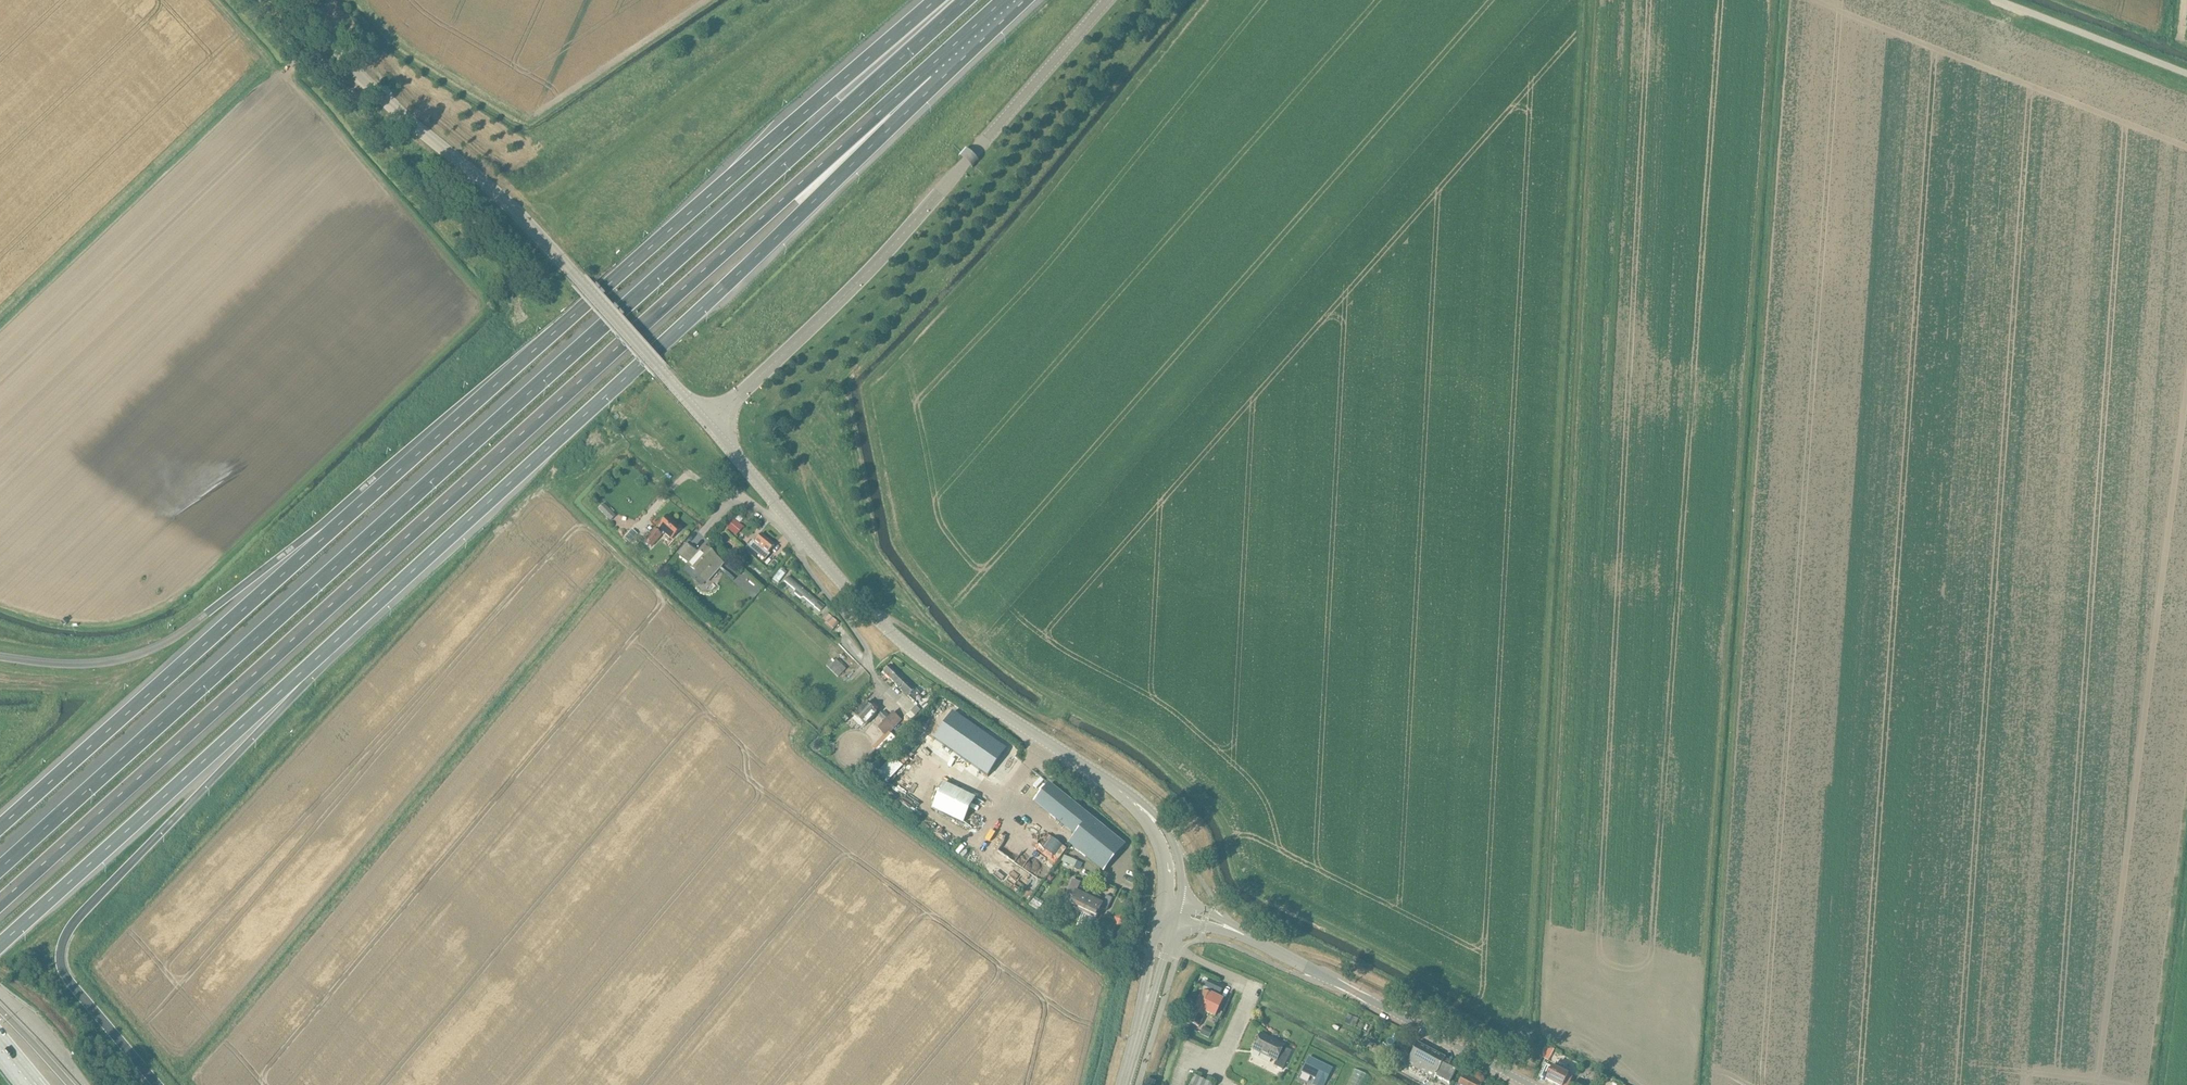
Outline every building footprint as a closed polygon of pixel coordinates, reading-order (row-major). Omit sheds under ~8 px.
[(962,154),(959,157),(961,159),(965,162),(970,166),(973,169),(974,167),(979,162),(976,159),(971,155),(967,152),(965,150),(962,154)] [(603,504),(598,509),(610,522),(615,516),(603,504)] [(670,541),(680,530),(666,518),(656,528),(663,535),(661,537),(667,542),(669,540),(670,541)] [(733,521),(727,528),(735,535),(741,527),(733,521)] [(651,549),(661,537),(652,529),(642,541),(651,549)] [(624,538),(630,543),(637,535),(631,530),(624,538)] [(751,541),(745,548),(763,563),(769,556),(767,555),(768,554),(774,546),(761,534),(754,543),(751,541)] [(685,544),(677,554),(681,557),(679,558),(686,564),(685,566),(700,578),(706,584),(724,564),(717,558),(702,546),(697,553),(690,547),(689,547),(685,544)] [(818,603),(788,577),(784,582),(794,591),(794,594),(800,599),(803,599),(819,612),(824,607),(818,602),(818,603)] [(831,632),(838,624),(826,614),(821,620),(825,623),(824,625),(831,632)] [(831,660),(825,667),(837,679),(845,670),(835,660),(833,662),(831,660)] [(913,702),(920,694),(891,665),(883,672),(913,702)] [(871,708),(866,705),(855,717),(865,726),(877,714),(876,713),(879,709),(874,705),(871,708)] [(889,716),(884,711),(878,717),(884,722),(877,729),(887,738),(890,734),(902,721),(892,713),(889,716)] [(951,714),(933,739),(988,778),(1007,751),(1007,750),(953,712),(951,714)] [(887,738),(876,750),(881,755),(895,739),(890,734),(887,738)] [(944,783),(932,808),(964,823),(976,797),(944,783)] [(1102,873),(1125,846),(1050,784),(1034,803),(1075,837),(1068,845),(1071,847),(1102,873)] [(1048,835),(1040,846),(1059,860),(1067,849),(1048,835)] [(1077,861),(1074,868),(1080,870),(1083,864),(1077,861)] [(1073,880),(1063,905),(1068,908),(1068,909),(1082,915),(1092,893),(1080,888),(1081,884),(1073,880)] [(1081,916),(1077,926),(1087,930),(1092,920),(1095,921),(1101,909),(1108,911),(1113,899),(1106,896),(1102,905),(1098,904),(1097,903),(1099,899),(1100,897),(1093,893),(1092,893),(1082,915),(1081,916)] [(1103,938),(1098,950),(1106,954),(1111,941),(1103,938)] [(1212,980),(1209,988),(1216,991),(1219,984),(1212,980)] [(1203,991),(1196,1007),(1199,1009),(1204,1011),(1206,1012),(1206,1013),(1211,1015),(1212,1015),(1215,1017),(1223,1001),(1219,999),(1203,991)] [(1196,1007),(1188,1023),(1199,1028),(1206,1013),(1206,1012),(1204,1011),(1199,1009),(1196,1007)] [(1209,1039),(1213,1032),(1204,1027),(1200,1034),(1209,1039)] [(1261,1034),(1253,1051),(1275,1061),(1273,1066),(1282,1071),(1291,1052),(1283,1048),(1284,1046),(1261,1034)] [(1367,1041),(1363,1047),(1376,1054),(1381,1057),(1384,1050),(1379,1047),(1367,1041)] [(1449,1084),(1458,1068),(1444,1061),(1445,1059),(1417,1044),(1407,1065),(1434,1080),(1436,1077),(1449,1084)] [(1549,1047),(1542,1059),(1548,1062),(1554,1050),(1549,1047)] [(1302,1073),(1316,1080),(1313,1084),(1325,1084),(1333,1070),(1309,1058),(1302,1073)] [(1568,1081),(1570,1078),(1545,1065),(1542,1071),(1548,1074),(1545,1081),(1553,1084),(1566,1084),(1568,1081)] [(1346,1084),(1362,1084),(1367,1075),(1354,1069),(1346,1084)] [(1463,1076),(1459,1084),(1480,1084),(1463,1076)] [(1194,1077),(1190,1084),(1211,1084),(1194,1077)]
